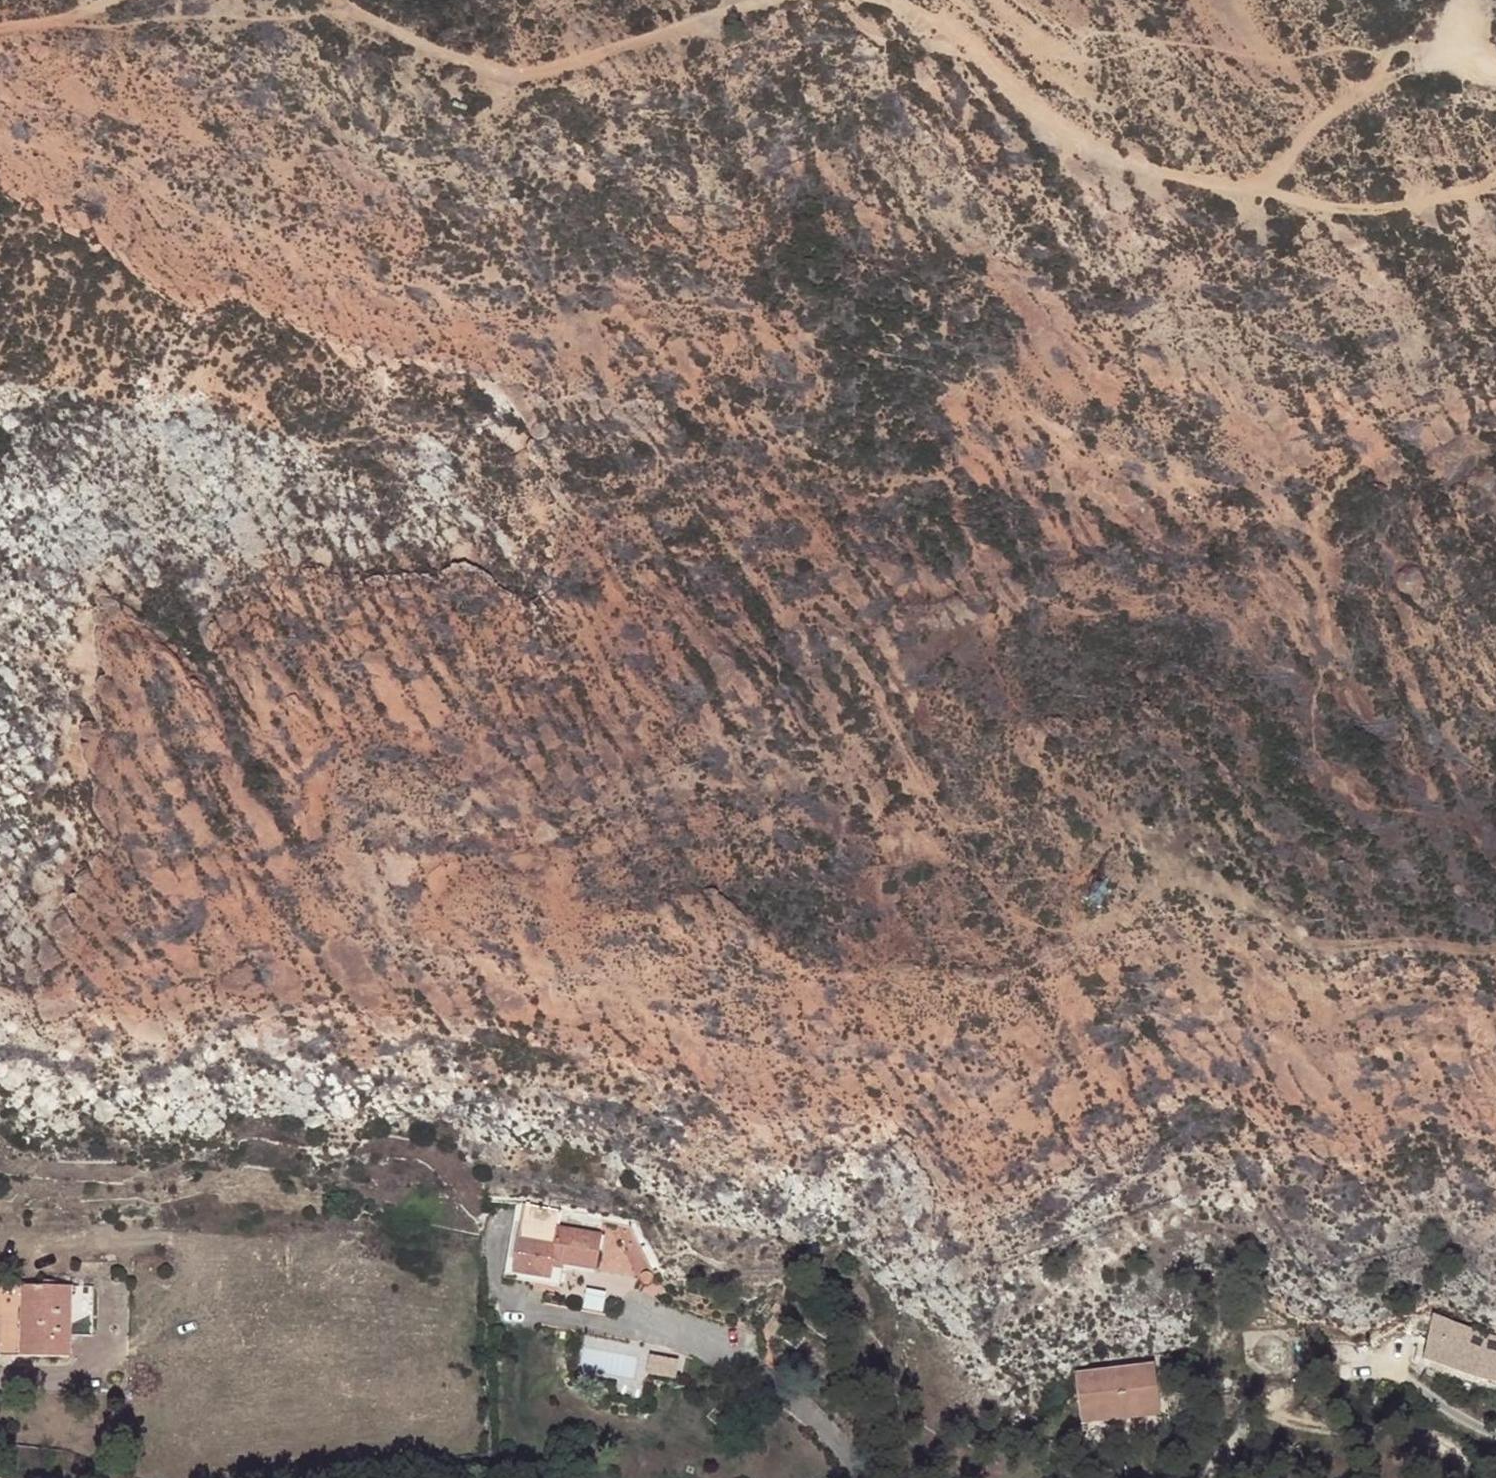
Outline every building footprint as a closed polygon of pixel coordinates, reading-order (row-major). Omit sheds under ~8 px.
[(497,1242),(509,1244),(520,1245),(524,1217),(500,1214),(497,1242)] [(524,1278),(524,1286),(544,1289),(546,1262),(556,1264),(556,1271),(589,1275),(594,1241),(547,1235),(545,1249),(520,1245),(509,1244),(504,1275),(524,1278)] [(81,1320),(85,1276),(7,1272),(5,1306),(0,1306),(0,1341),(57,1345),(59,1319),(81,1320)] [(1480,1340),(1426,1318),(1416,1363),(1464,1381),(1466,1382),(1495,1388),(1495,1343),(1480,1340)] [(666,1381),(669,1367),(645,1363),(642,1376),(666,1381)] [(1157,1441),(1151,1389),(1072,1399),(1077,1438),(1077,1439),(1078,1452),(1081,1451),(1082,1450),(1084,1450),(1085,1451),(1102,1449),(1102,1448),(1103,1448),(1104,1448),(1122,1446),(1123,1446),(1124,1446),(1141,1444),(1142,1443),(1143,1442),(1144,1443),(1153,1442),(1157,1441)]
